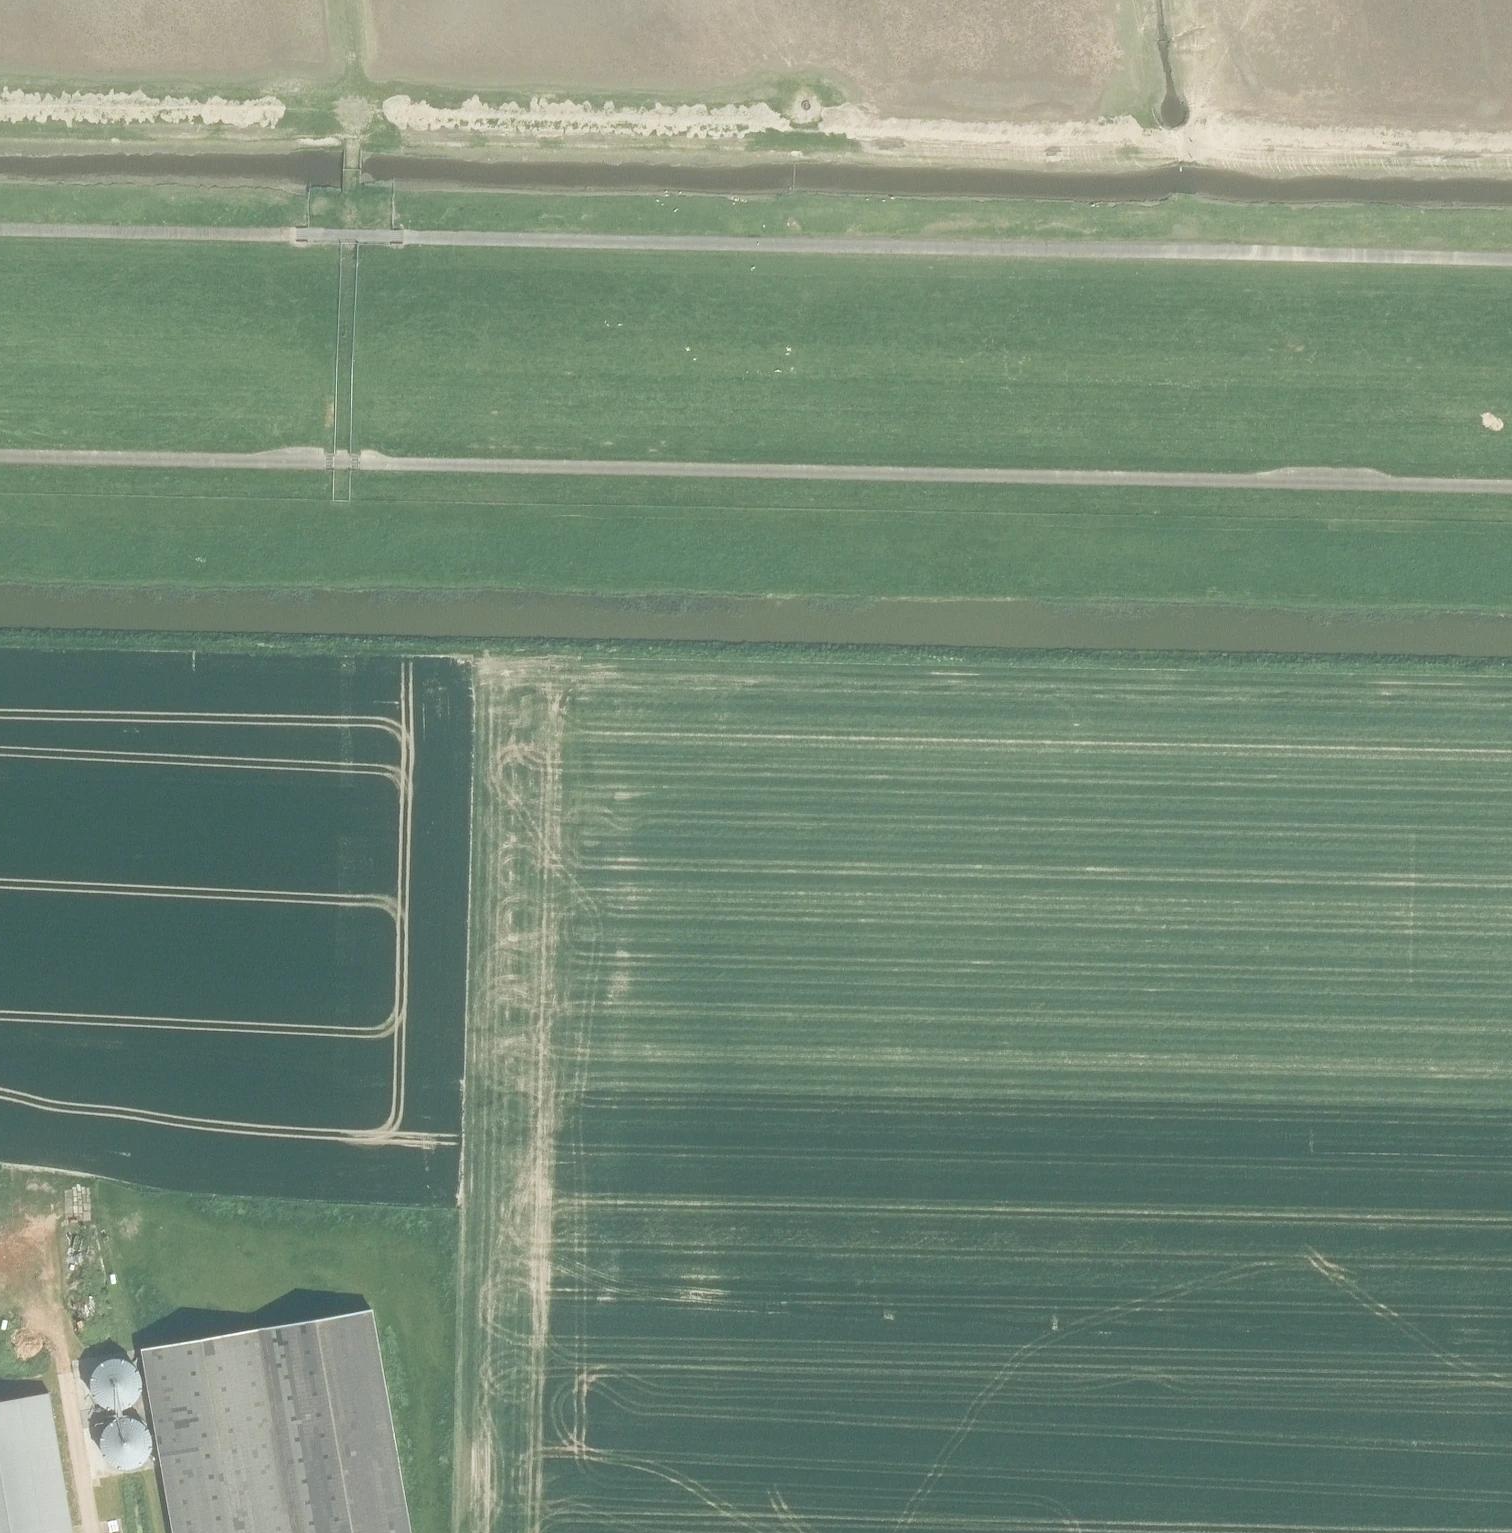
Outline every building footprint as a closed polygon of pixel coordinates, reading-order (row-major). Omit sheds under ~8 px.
[(325,1317),(141,1349),(173,1532),(362,1532),(325,1317)] [(90,1382),(90,1386),(90,1389),(90,1391),(91,1393),(91,1395),(92,1397),(93,1399),(94,1400),(96,1402),(97,1404),(99,1405),(101,1407),(103,1408),(105,1409),(107,1410),(109,1411),(111,1411),(113,1411),(118,1411),(120,1411),(123,1410),(127,1409),(130,1407),(131,1406),(133,1405),(136,1402),(137,1401),(138,1399),(139,1397),(140,1395),(141,1393),(141,1391),(141,1388),(142,1386),(142,1384),(141,1382),(141,1379),(140,1377),(140,1375),(139,1373),(138,1371),(136,1370),(135,1368),(132,1365),(129,1363),(128,1362),(124,1361),(123,1360),(119,1360),(117,1359),(115,1359),(110,1360),(106,1361),(104,1362),(100,1365),(98,1366),(97,1368),(95,1369),(94,1371),(93,1373),(92,1375),(91,1377),(91,1379),(90,1380),(90,1382)] [(48,1394),(0,1402),(0,1532),(72,1532),(48,1394)] [(99,1443),(99,1445),(100,1449),(100,1450),(100,1452),(101,1454),(102,1456),(103,1458),(104,1460),(105,1461),(107,1463),(109,1465),(110,1466),(112,1467),(114,1468),(116,1469),(119,1470),(121,1470),(125,1471),(129,1470),(131,1470),(135,1469),(138,1467),(140,1466),(141,1465),(144,1463),(145,1461),(148,1458),(149,1456),(150,1454),(150,1452),(151,1450),(151,1448),(151,1445),(151,1443),(151,1441),(151,1439),(150,1436),(149,1434),(148,1432),(147,1431),(146,1429),(145,1427),(143,1426),(141,1423),(139,1422),(138,1422),(134,1420),(131,1419),(129,1419),(124,1419),(120,1419),(118,1420),(116,1420),(114,1421),(112,1422),(110,1424),(108,1425),(106,1427),(105,1428),(104,1430),(103,1432),(102,1434),(101,1436),(100,1438),(100,1440),(99,1443)]
